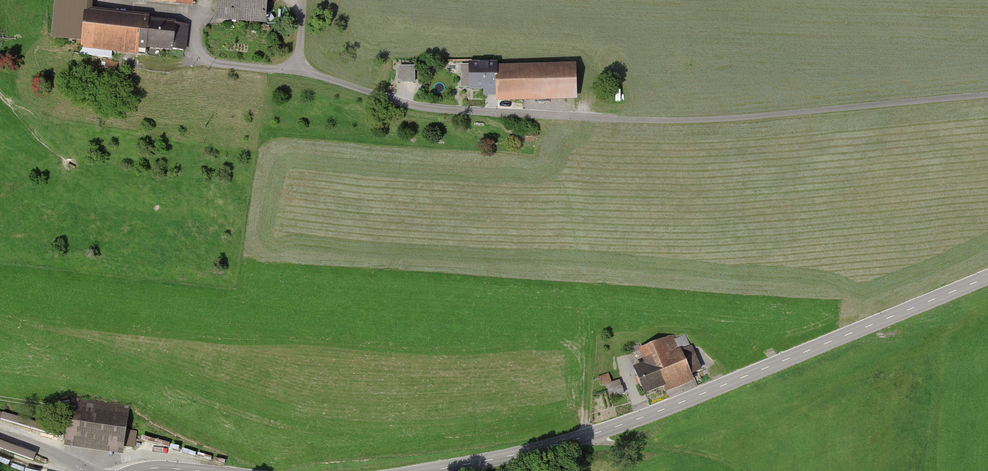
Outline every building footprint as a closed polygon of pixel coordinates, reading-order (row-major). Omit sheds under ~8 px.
[(78,40),(81,14),(82,0),(52,0),(48,37),(78,40)] [(261,21),(262,0),(214,0),(214,19),(261,21)] [(141,46),(182,50),(185,25),(81,14),(78,40),(77,45),(140,51),(141,46)] [(399,65),(399,82),(417,82),(417,65),(399,65)] [(465,80),(465,98),(576,96),(576,69),(497,70),(497,75),(471,76),(471,80),(465,80)] [(634,369),(643,393),(699,371),(690,347),(679,351),(673,335),(638,349),(644,365),(634,369)] [(621,379),(613,381),(611,371),(599,374),(601,384),(608,383),(611,396),(625,393),(621,379)] [(63,444),(120,453),(127,408),(71,399),(63,444)] [(34,462),(37,455),(0,441),(0,449),(34,462)]
